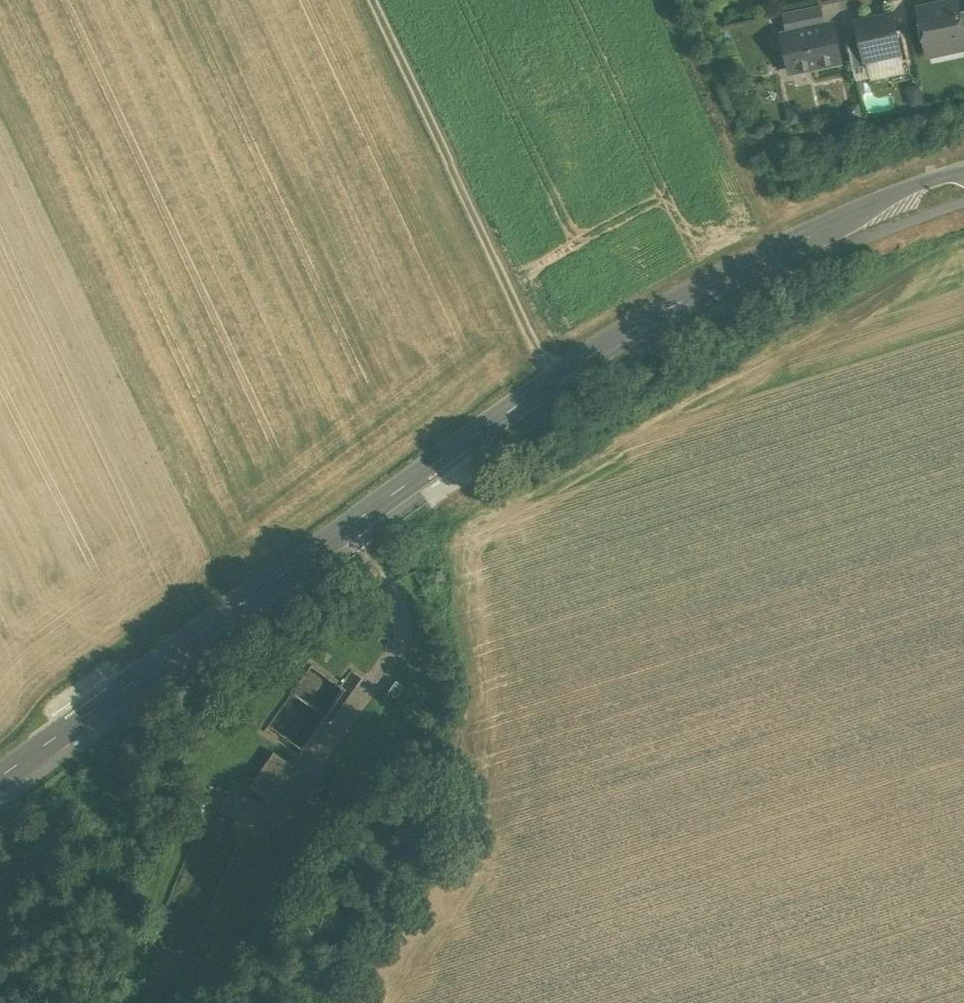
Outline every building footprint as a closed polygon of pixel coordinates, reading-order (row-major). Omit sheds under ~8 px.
[(920,8),(919,9),(919,10),(928,55),(963,48),(963,31),(960,12),(958,2),(957,1),(956,0),(920,8)] [(820,5),(785,12),(789,33),(825,26),(820,5)] [(893,14),(858,22),(860,32),(866,61),(867,60),(901,53),(893,14)] [(789,33),(785,34),(793,72),(840,62),(832,25),(825,26),(789,33)] [(860,32),(847,35),(854,70),(869,66),(867,60),(866,61),(860,32)] [(388,637),(379,638),(378,642),(386,648),(389,643),(388,637)] [(306,645),(297,642),(294,652),(302,656),(306,645)] [(403,687),(395,681),(387,693),(395,698),(403,687)] [(273,753),(249,787),(267,800),(292,766),(273,753)] [(194,947),(188,963),(192,965),(200,946),(195,944),(194,947)] [(174,952),(166,948),(163,955),(172,958),(174,952)]
